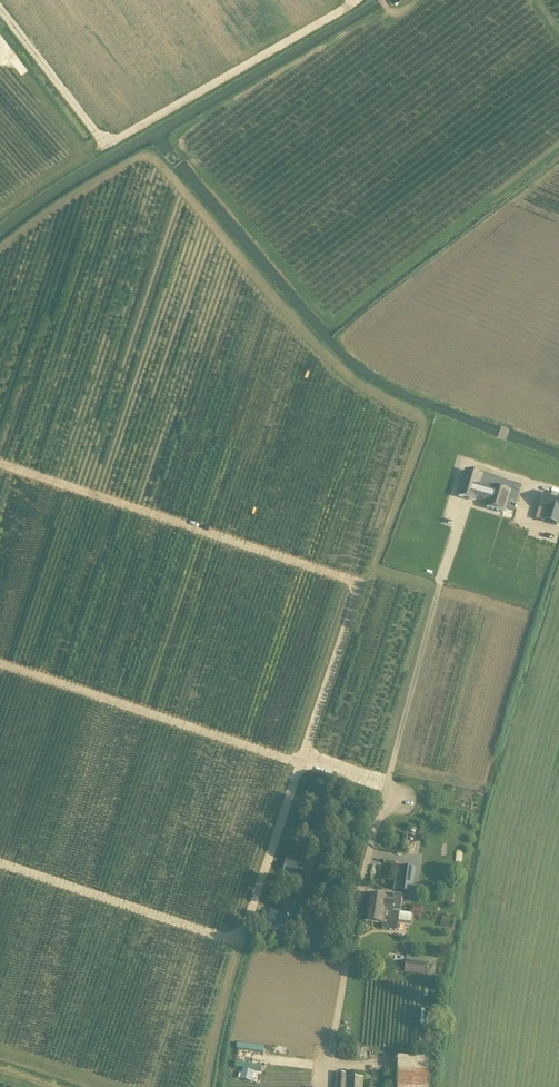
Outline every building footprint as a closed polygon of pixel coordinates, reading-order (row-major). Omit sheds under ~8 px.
[(502,425),(498,438),(506,440),(510,427),(502,425)] [(495,487),(480,484),(477,495),(490,498),(490,505),(507,509),(513,489),(496,485),(495,487)] [(545,499),(541,511),(558,517),(558,503),(545,499)] [(443,514),(441,520),(454,524),(456,518),(443,514)] [(409,849),(409,853),(416,855),(418,843),(409,842),(407,849),(409,849)] [(283,874),(308,880),(310,868),(285,863),(283,874)] [(415,879),(399,876),(395,892),(412,895),(415,879)] [(301,906),(305,891),(286,887),(283,901),(301,906)] [(367,895),(366,908),(399,913),(402,895),(394,894),(393,900),(387,899),(387,898),(367,895)] [(271,926),(292,931),(298,908),(283,905),(280,918),(273,917),(271,926)] [(399,913),(366,908),(364,922),(383,925),(383,930),(397,931),(399,913)] [(427,977),(429,964),(406,960),(404,973),(427,977)] [(397,1059),(397,1086),(430,1086),(430,1060),(397,1059)] [(362,1079),(349,1078),(349,1075),(336,1074),(336,1086),(362,1086),(363,1079),(362,1079)]
